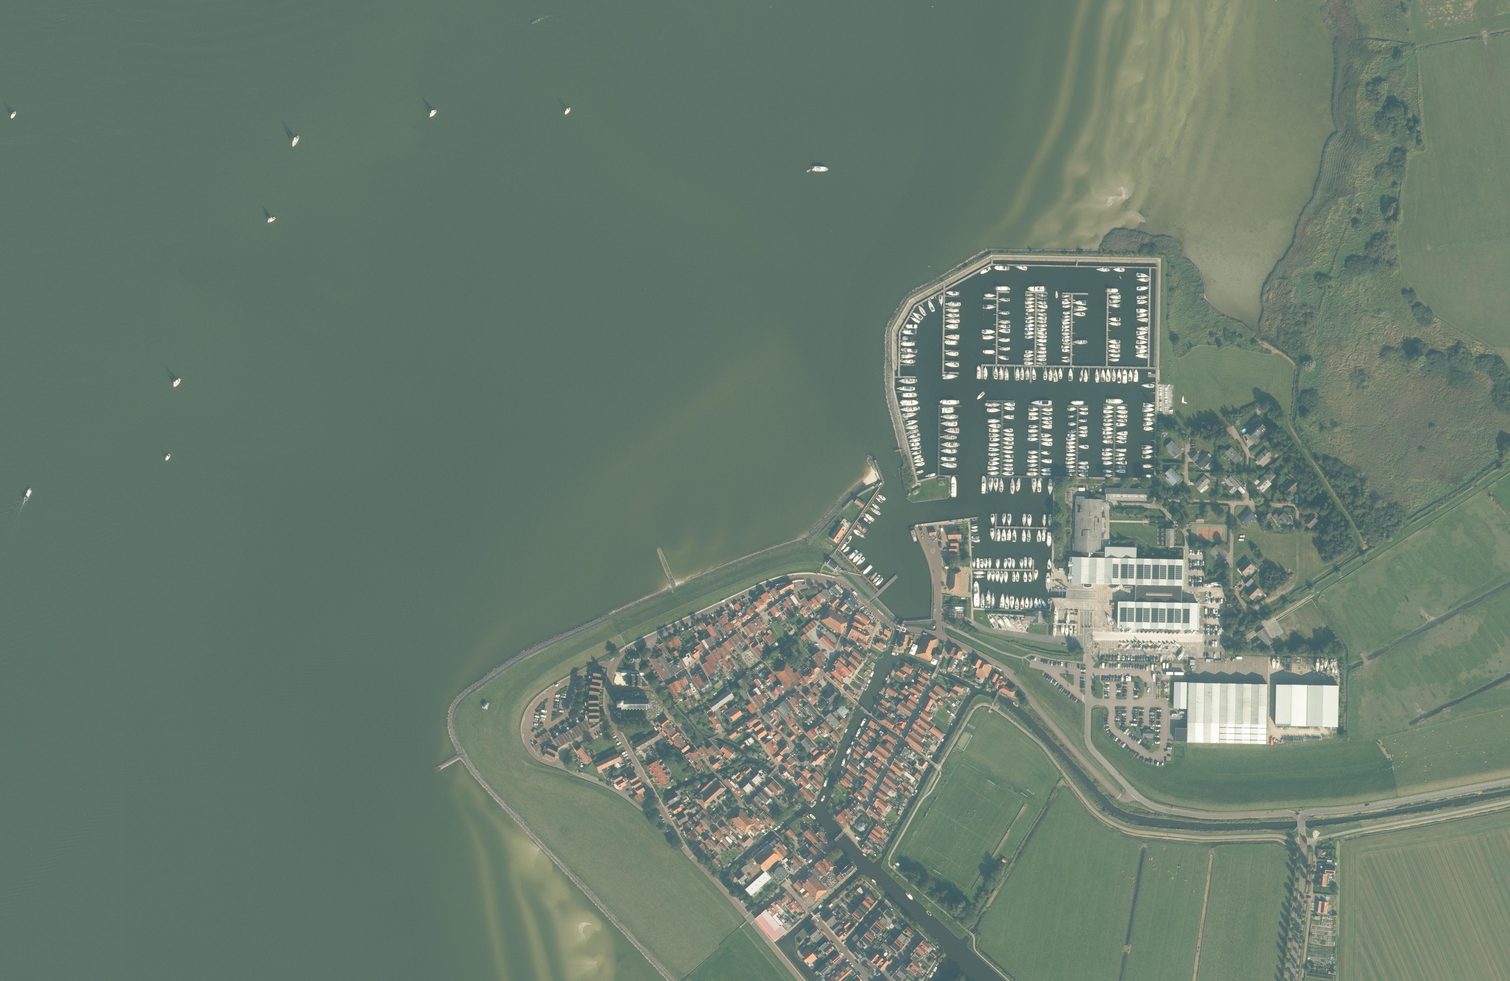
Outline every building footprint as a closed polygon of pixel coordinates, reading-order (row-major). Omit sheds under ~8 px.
[(1160,408),(1161,415),(1171,414),(1171,396),(1167,397),(1167,401),(1163,401),(1164,408),(1160,408)] [(1259,421),(1256,423),(1247,432),(1252,438),(1255,441),(1267,429),(1259,421)] [(1277,430),(1275,428),(1267,434),(1269,436),(1277,430)] [(1177,455),(1181,451),(1172,441),(1166,447),(1173,454),(1174,452),(1177,455)] [(1237,461),(1241,457),(1231,447),(1225,453),(1233,460),(1234,459),(1237,461)] [(1264,462),(1271,455),(1266,449),(1256,459),(1260,463),(1262,461),(1264,462)] [(1197,457),(1199,455),(1195,451),(1189,457),(1200,469),(1203,466),(1205,468),(1210,463),(1208,461),(1210,458),(1205,453),(1199,458),(1197,457)] [(1175,484),(1181,478),(1171,468),(1165,474),(1175,484)] [(1265,474),(1255,484),(1259,488),(1262,486),(1264,487),(1268,483),(1271,480),(1276,475),(1270,469),(1265,474)] [(1300,479),(1293,471),(1289,475),(1297,483),(1300,479)] [(1225,475),(1220,475),(1220,482),(1225,482),(1229,486),(1227,488),(1232,494),(1240,486),(1231,476),(1228,479),(1225,475)] [(1203,488),(1210,481),(1204,476),(1194,485),(1201,492),(1204,490),(1203,488)] [(1292,492),(1296,488),(1291,482),(1284,489),(1289,494),(1292,491),(1292,492)] [(1149,501),(1149,489),(1141,489),(1141,488),(1141,487),(1139,487),(1138,488),(1138,489),(1124,488),(1124,487),(1121,487),(1121,488),(1106,488),(1106,489),(1105,489),(1105,492),(1106,492),(1106,496),(1105,496),(1105,503),(1108,503),(1108,500),(1149,501)] [(1101,519),(1102,502),(1103,503),(1103,496),(1101,496),(1100,494),(1096,494),(1095,496),(1095,499),(1076,499),(1075,513),(1074,513),(1074,516),(1074,517),(1075,517),(1075,538),(1074,538),(1073,539),(1073,541),(1074,541),(1075,541),(1074,551),(1072,551),(1072,566),(1073,566),(1073,567),(1074,567),(1073,572),(1072,572),(1072,574),(1072,575),(1073,575),(1073,577),(1072,577),(1070,579),(1070,583),(1084,583),(1084,587),(1086,588),(1089,588),(1092,587),(1092,583),(1135,584),(1135,602),(1119,602),(1119,627),(1198,629),(1198,604),(1182,603),(1182,585),(1183,585),(1184,560),(1136,559),(1137,548),(1105,547),(1105,552),(1101,552),(1101,539),(1103,539),(1104,538),(1105,520),(1104,519),(1101,519)] [(1180,495),(1168,495),(1168,503),(1180,503),(1180,495)] [(865,503),(864,503),(857,498),(854,502),(862,507),(865,503)] [(1256,518),(1249,510),(1239,519),(1243,524),(1245,521),(1247,523),(1251,518),(1253,521),(1256,518)] [(1272,515),(1268,511),(1264,515),(1268,520),(1270,517),(1272,515)] [(1288,517),(1284,513),(1280,517),(1276,513),(1273,517),(1280,524),(1282,522),(1285,526),(1290,520),(1288,517)] [(1310,528),(1317,521),(1312,515),(1307,519),(1308,520),(1305,523),(1310,528)] [(830,538),(836,542),(846,529),(839,524),(830,538)] [(1162,529),(1161,546),(1175,546),(1176,529),(1176,527),(1175,527),(1168,527),(1168,529),(1162,529)] [(961,539),(961,531),(956,531),(956,530),(950,531),(948,532),(949,539),(955,539),(955,541),(951,541),(951,547),(950,547),(950,558),(957,558),(957,546),(958,546),(958,541),(958,539),(961,539)] [(1222,550),(1221,551),(1219,549),(1220,548),(1217,545),(1212,550),(1213,549),(1215,552),(1213,554),(1220,561),(1226,556),(1223,553),(1224,552),(1222,550)] [(834,569),(837,565),(830,560),(827,564),(834,569)] [(1245,584),(1251,579),(1249,577),(1251,575),(1248,573),(1254,567),(1247,561),(1244,565),(1239,570),(1245,576),(1247,578),(1243,582),(1245,584)] [(951,571),(950,591),(960,591),(961,571),(951,571)] [(1253,581),(1251,579),(1245,584),(1248,586),(1251,589),(1246,593),(1252,600),(1261,592),(1255,586),(1256,585),(1253,581)] [(787,589),(793,586),(791,582),(786,584),(785,582),(774,585),(772,586),(773,588),(770,591),(774,597),(780,594),(787,589)] [(838,594),(840,593),(833,585),(829,589),(836,596),(838,599),(841,597),(838,594)] [(832,596),(826,588),(820,592),(826,600),(832,596)] [(763,604),(765,603),(766,603),(771,600),(766,592),(760,596),(761,596),(758,598),(763,604)] [(820,603),(825,599),(820,592),(815,596),(820,603)] [(802,605),(800,603),(793,593),(787,596),(796,609),(798,607),(802,605)] [(849,595),(842,603),(840,601),(835,606),(837,607),(838,606),(850,613),(854,609),(859,605),(849,595)] [(794,608),(791,604),(787,597),(785,598),(781,601),(776,605),(778,608),(786,618),(789,616),(787,614),(788,614),(785,609),(784,610),(784,609),(785,608),(789,613),(793,610),(794,608)] [(816,606),(818,604),(814,597),(808,602),(811,606),(814,604),(816,606)] [(835,606),(840,601),(835,597),(830,602),(834,607),(835,606)] [(763,604),(758,598),(753,602),(753,603),(751,604),(756,611),(756,610),(758,609),(759,609),(764,605),(763,604)] [(809,612),(812,610),(809,606),(809,605),(804,598),(801,600),(805,608),(806,608),(809,612)] [(737,607),(737,606),(735,604),(733,606),(739,613),(737,615),(742,622),(747,619),(740,610),(737,607)] [(739,605),(737,606),(737,607),(740,610),(747,619),(750,616),(745,609),(745,608),(743,610),(739,605)] [(775,605),(769,609),(775,616),(780,612),(775,605)] [(749,606),(745,609),(750,616),(754,613),(750,608),(749,606)] [(805,608),(804,607),(800,610),(804,616),(808,614),(808,613),(809,612),(806,608),(805,608)] [(848,621),(834,611),(832,610),(833,608),(830,607),(829,608),(821,621),(826,624),(837,632),(837,631),(841,634),(847,625),(846,624),(848,621)] [(723,614),(733,630),(738,627),(737,626),(741,623),(738,619),(734,621),(732,619),(730,620),(728,618),(729,617),(725,611),(722,613),(723,614)] [(859,621),(862,614),(857,611),(854,618),(859,621)] [(1044,612),(1034,612),(1034,613),(1027,613),(1026,620),(1033,620),(1033,622),(1043,622),(1044,612)] [(733,630),(723,614),(718,618),(728,634),(733,630)] [(870,619),(862,614),(859,621),(867,625),(866,626),(872,630),(875,625),(869,621),(870,619)] [(765,624),(761,619),(759,616),(754,619),(758,624),(760,627),(764,632),(766,631),(763,626),(765,624)] [(706,627),(717,643),(719,641),(723,639),(727,635),(715,617),(711,620),(709,617),(703,621),(706,627)] [(866,625),(861,622),(854,618),(851,624),(858,628),(863,630),(866,625)] [(755,633),(756,633),(756,634),(761,630),(754,620),(749,624),(755,633)] [(813,620),(802,629),(806,634),(816,625),(813,620)] [(756,633),(755,633),(748,624),(747,625),(743,628),(749,635),(752,633),(754,635),(756,633)] [(870,634),(864,631),(853,625),(850,632),(850,633),(848,637),(855,641),(858,637),(866,641),(870,634)] [(1265,647),(1273,642),(1264,628),(1256,633),(1265,647)] [(908,635),(909,633),(903,632),(903,634),(902,634),(899,647),(905,649),(908,635)] [(705,633),(703,635),(710,646),(715,642),(710,635),(708,637),(705,633)] [(743,641),(743,640),(737,633),(732,636),(736,641),(737,642),(739,641),(741,643),(743,641)] [(772,643),(770,640),(765,635),(762,637),(767,643),(768,645),(772,643)] [(835,646),(823,635),(819,639),(831,651),(835,646)] [(939,659),(942,653),(935,650),(937,643),(936,643),(937,639),(923,635),(915,655),(930,661),(932,656),(939,659)] [(739,655),(744,651),(732,636),(728,640),(739,655)] [(869,643),(864,640),(859,637),(856,642),(866,648),(869,643)] [(675,638),(670,640),(675,649),(680,647),(675,638)] [(705,649),(710,646),(705,639),(700,642),(705,649)] [(1256,648),(1262,644),(1259,639),(1253,643),(1256,648)] [(732,650),(734,648),(728,640),(723,644),(728,650),(730,648),(732,650)] [(882,649),(885,643),(880,640),(878,643),(877,642),(875,645),(882,649)] [(761,651),(763,649),(761,647),(762,647),(761,645),(760,645),(757,642),(751,647),(759,657),(763,653),(761,651)] [(667,657),(670,655),(663,643),(659,645),(667,657)] [(843,648),(849,652),(853,647),(847,643),(846,643),(843,648)] [(699,654),(704,650),(700,644),(695,648),(695,649),(691,653),(694,658),(699,654)] [(731,668),(734,666),(730,661),(729,661),(727,658),(731,656),(722,644),(717,648),(731,668)] [(953,657),(957,649),(951,647),(948,654),(953,657)] [(723,658),(722,658),(716,648),(711,652),(717,662),(720,660),(725,667),(726,666),(728,665),(725,661),(723,658)] [(855,649),(851,654),(862,663),(866,658),(855,649)] [(959,658),(963,651),(957,649),(949,667),(954,669),(959,660),(958,660),(959,658)] [(687,659),(692,656),(689,651),(684,654),(685,655),(680,658),(686,667),(690,664),(687,659)] [(826,658),(822,654),(820,651),(812,656),(815,660),(822,669),(826,665),(823,661),(826,658)] [(675,674),(663,655),(662,655),(660,652),(652,657),(652,658),(650,659),(663,679),(666,677),(667,679),(675,674)] [(719,668),(710,654),(705,657),(707,661),(714,671),(719,668)] [(837,659),(842,664),(845,660),(840,655),(837,659)] [(851,655),(848,659),(858,668),(861,663),(851,655)] [(640,656),(635,656),(631,656),(631,662),(632,662),(632,671),(632,675),(629,675),(629,686),(640,686),(640,675),(638,675),(638,671),(638,662),(640,662),(640,656)] [(680,671),(685,668),(680,660),(678,657),(676,658),(678,661),(675,663),(680,671)] [(973,666),(978,668),(982,661),(976,658),(973,666)] [(846,667),(842,664),(837,659),(833,664),(836,667),(841,671),(846,667)] [(680,671),(673,660),(669,663),(671,667),(676,674),(680,671)] [(814,673),(820,669),(816,664),(814,661),(810,664),(808,660),(806,662),(814,673)] [(702,665),(711,678),(716,675),(714,671),(707,661),(702,665)] [(965,666),(962,665),(963,663),(960,661),(958,667),(957,666),(956,669),(959,670),(962,672),(965,666)] [(979,669),(978,668),(977,672),(980,674),(983,675),(987,677),(992,666),(985,663),(982,661),(979,669)] [(793,673),(786,662),(774,671),(788,691),(800,682),(793,673)] [(901,668),(907,672),(910,674),(913,668),(904,662),(901,668)] [(853,673),(857,668),(851,663),(849,666),(845,663),(844,665),(853,673)] [(841,681),(846,676),(835,666),(830,671),(841,681)] [(804,670),(806,673),(803,676),(808,682),(812,679),(812,678),(813,678),(814,677),(814,676),(815,675),(811,670),(810,670),(808,667),(804,670)] [(846,667),(841,671),(847,677),(851,672),(846,667)] [(919,674),(920,674),(921,675),(929,679),(931,674),(923,670),(923,671),(922,670),(922,669),(919,667),(916,672),(919,674)] [(697,672),(697,673),(705,686),(710,683),(702,669),(697,672)] [(903,678),(906,674),(898,669),(895,673),(903,678)] [(807,683),(797,670),(793,673),(800,682),(803,686),(807,683)] [(700,690),(705,687),(705,686),(697,673),(692,676),(700,690)] [(772,683),(776,680),(772,673),(767,676),(764,679),(767,683),(763,686),(765,688),(771,684),(769,682),(770,681),(772,683)] [(995,682),(999,675),(994,673),(991,680),(995,682)] [(692,692),(696,691),(693,686),(692,687),(691,684),(693,683),(689,674),(685,676),(689,685),(692,692)] [(921,675),(920,674),(917,679),(926,685),(928,679),(921,675)] [(999,685),(1001,686),(1002,684),(1005,686),(1007,681),(1002,678),(1003,677),(999,675),(993,686),(997,688),(999,685)] [(592,678),(592,682),(600,683),(600,684),(602,684),(603,678),(589,676),(589,678),(592,678)] [(688,690),(690,689),(684,676),(679,679),(682,686),(685,685),(688,690)] [(841,688),(844,684),(836,677),(833,680),(841,688)] [(762,689),(764,687),(759,680),(758,681),(756,678),(754,681),(758,687),(761,685),(761,686),(760,687),(762,689)] [(781,683),(779,681),(778,679),(775,681),(777,685),(775,686),(776,687),(775,687),(780,694),(786,690),(781,683)] [(681,693),(683,692),(681,688),(682,688),(677,680),(672,683),(676,691),(679,689),(681,693)] [(922,691),(925,686),(919,681),(915,687),(922,691)] [(671,694),(676,691),(672,683),(667,686),(671,694)] [(966,690),(967,688),(963,686),(955,683),(954,685),(953,686),(953,687),(953,688),(961,692),(962,689),(966,690)] [(1186,708),(1187,683),(1175,683),(1174,708),(1186,708)] [(1189,683),(1187,728),(1175,728),(1175,741),(1187,741),(1187,742),(1266,744),(1267,685),(1189,683)] [(769,690),(773,687),(771,684),(764,688),(767,692),(770,691),(769,690)] [(919,697),(922,692),(911,684),(909,687),(906,685),(904,688),(908,690),(919,697)] [(945,698),(947,696),(945,695),(947,692),(937,684),(933,689),(943,697),(944,697),(945,698)] [(1002,684),(1001,686),(1000,690),(1012,696),(1015,691),(1005,686),(1002,684)] [(817,695),(820,692),(814,685),(811,688),(817,695)] [(1276,685),(1275,725),(1338,727),(1338,686),(1276,685)] [(895,697),(897,692),(888,686),(886,691),(895,697)] [(600,689),(586,687),(585,690),(589,690),(589,694),(599,696),(600,689)] [(762,701),(765,699),(761,693),(759,694),(759,693),(760,693),(757,687),(752,690),(755,694),(757,696),(752,699),(753,700),(753,701),(753,702),(754,702),(759,709),(765,705),(762,701)] [(829,704),(840,694),(833,687),(823,697),(829,704)] [(904,688),(903,687),(901,691),(906,695),(907,693),(910,696),(909,698),(916,703),(919,698),(908,690),(904,688)] [(774,698),(780,694),(775,688),(770,692),(774,698)] [(852,697),(855,694),(848,688),(845,692),(852,697)] [(935,699),(938,694),(931,689),(928,695),(935,699)] [(713,711),(734,696),(729,690),(708,705),(713,711)] [(745,699),(748,697),(743,690),(740,692),(745,699)] [(817,700),(819,698),(816,695),(815,697),(809,690),(804,695),(813,705),(817,700)] [(679,698),(676,691),(671,694),(675,700),(679,698)] [(800,705),(802,704),(800,701),(802,698),(796,691),(792,695),(798,702),(800,705)] [(787,698),(785,699),(793,709),(796,713),(798,711),(795,707),(799,703),(798,702),(791,694),(787,698)] [(1077,703),(1079,700),(1071,694),(1069,697),(1077,703)] [(894,705),(890,702),(883,697),(879,703),(886,708),(889,704),(895,708),(896,707),(894,705)] [(927,697),(924,702),(931,706),(933,701),(927,697)] [(642,699),(642,700),(640,700),(640,699),(639,699),(639,700),(637,700),(637,699),(636,699),(636,700),(633,700),(633,699),(632,699),(632,700),(630,700),(630,699),(629,699),(629,700),(627,700),(627,699),(626,699),(626,700),(622,700),(622,699),(621,699),(621,701),(616,701),(616,707),(621,707),(621,710),(622,710),(622,709),(626,709),(626,710),(627,710),(627,709),(629,709),(629,710),(630,710),(630,709),(632,709),(632,710),(634,710),(634,709),(636,709),(636,710),(637,710),(637,709),(639,709),(639,710),(640,710),(640,709),(642,709),(642,710),(643,710),(643,709),(646,709),(647,709),(649,708),(651,706),(651,703),(649,700),(646,700),(647,699),(646,699),(645,700),(643,700),(643,699),(642,699)] [(780,704),(788,713),(793,709),(785,699),(780,703),(780,704)] [(903,700),(902,702),(905,705),(912,710),(916,704),(909,699),(907,703),(903,700)] [(909,716),(912,710),(900,702),(896,707),(909,716)] [(927,712),(931,706),(924,702),(921,708),(927,712)] [(751,703),(746,706),(752,714),(756,711),(751,703)] [(814,719),(818,715),(814,710),(814,709),(808,703),(803,707),(812,717),(810,718),(812,720),(814,719)] [(842,718),(849,711),(845,707),(846,707),(842,703),(835,710),(842,718)] [(877,708),(884,713),(885,711),(888,713),(886,715),(889,716),(892,712),(880,703),(877,708)] [(784,719),(788,716),(787,714),(788,713),(780,704),(775,708),(783,717),(784,719)] [(733,720),(742,714),(738,707),(735,709),(733,706),(728,709),(731,712),(728,714),(726,716),(729,720),(731,718),(733,720)] [(778,722),(780,719),(777,716),(779,714),(772,707),(767,711),(774,718),(778,722)] [(932,725),(933,726),(934,726),(935,724),(929,720),(931,716),(921,708),(918,714),(931,724),(932,725)] [(714,728),(720,724),(713,714),(714,713),(712,711),(708,714),(709,716),(709,717),(713,723),(712,724),(714,728)] [(777,722),(773,718),(767,712),(763,715),(769,722),(773,725),(777,722)] [(832,725),(837,720),(830,712),(824,717),(832,725)] [(749,728),(760,720),(757,714),(745,722),(749,728)] [(931,724),(918,714),(915,720),(927,730),(928,729),(931,724)] [(789,715),(788,716),(784,719),(791,727),(796,722),(789,715)] [(894,726),(896,724),(893,722),(884,715),(880,720),(889,728),(892,729),(894,726)] [(589,718),(589,722),(590,722),(590,725),(594,725),(594,722),(599,722),(599,716),(585,716),(585,718),(589,718)] [(659,723),(663,727),(669,722),(666,717),(659,723)] [(906,722),(900,719),(897,717),(893,722),(896,724),(897,724),(897,725),(902,729),(906,722)] [(578,719),(577,720),(585,732),(590,728),(584,720),(581,722),(578,719)] [(871,719),(868,725),(873,729),(874,727),(878,730),(881,726),(877,723),(871,719)] [(580,735),(585,732),(577,720),(575,721),(577,725),(574,727),(580,735)] [(841,724),(837,720),(832,725),(836,729),(841,724)] [(756,731),(763,726),(762,726),(762,725),(761,724),(759,721),(752,726),(748,729),(749,731),(753,728),(756,731)] [(912,726),(918,731),(922,734),(926,729),(922,726),(914,721),(912,726)] [(673,726),(669,722),(663,727),(662,728),(664,731),(665,730),(666,731),(673,726)] [(791,727),(795,732),(799,728),(800,729),(801,728),(796,723),(791,727)] [(816,733),(818,731),(817,730),(820,727),(817,723),(811,728),(806,733),(812,740),(813,739),(814,738),(814,737),(817,735),(816,733)] [(817,730),(818,731),(826,740),(827,740),(833,747),(841,739),(831,728),(830,728),(825,723),(817,730)] [(897,725),(897,724),(896,724),(894,726),(892,729),(899,735),(902,729),(897,725)] [(878,733),(873,729),(868,725),(865,731),(874,738),(875,737),(876,738),(876,737),(876,736),(878,733)] [(575,739),(580,735),(574,727),(571,729),(568,726),(567,727),(575,739)] [(676,730),(673,726),(666,731),(667,733),(666,734),(668,737),(670,736),(676,730)] [(943,733),(934,726),(933,726),(929,730),(940,738),(943,733)] [(575,739),(567,727),(565,728),(567,732),(564,734),(569,741),(570,742),(575,739)] [(767,733),(763,727),(759,731),(754,734),(758,739),(767,733)] [(928,740),(924,737),(911,727),(908,733),(920,742),(923,739),(927,742),(928,740)] [(772,738),(773,737),(772,735),(775,733),(771,728),(767,731),(769,735),(772,738)] [(740,734),(739,732),(735,729),(728,734),(731,738),(736,734),(737,736),(740,734)] [(680,734),(676,730),(670,736),(673,740),(680,734)] [(569,741),(564,734),(564,733),(560,735),(558,731),(556,733),(564,744),(569,741)] [(894,745),(897,738),(887,731),(884,735),(883,734),(883,733),(880,731),(879,733),(881,734),(880,736),(882,737),(882,738),(885,740),(886,739),(894,745)] [(651,735),(657,746),(660,745),(657,740),(660,738),(657,732),(651,735)] [(864,732),(862,737),(864,739),(866,741),(870,736),(864,732)] [(564,744),(556,733),(554,734),(557,737),(553,740),(559,748),(564,744)] [(926,753),(929,749),(924,746),(908,733),(905,739),(920,751),(922,748),(925,750),(924,751),(926,753)] [(683,739),(680,734),(673,740),(674,741),(673,742),(675,745),(683,739)] [(651,735),(645,738),(649,745),(652,743),(655,747),(657,746),(651,735)] [(749,745),(755,741),(751,736),(745,740),(749,745)] [(813,756),(818,751),(813,745),(813,744),(812,744),(810,742),(811,742),(810,742),(806,737),(801,742),(813,756)] [(869,743),(864,739),(862,737),(860,741),(866,746),(869,743)] [(645,738),(640,741),(646,752),(648,751),(646,746),(649,745),(645,738)] [(686,743),(683,739),(675,745),(677,747),(678,747),(680,748),(686,743)] [(769,749),(775,744),(772,739),(765,745),(769,749)] [(891,751),(894,745),(886,739),(885,741),(887,743),(884,746),(891,751)] [(644,754),(646,752),(640,741),(634,744),(638,751),(641,749),(644,754)] [(887,757),(891,751),(880,742),(875,748),(887,757)] [(686,743),(680,748),(683,753),(690,747),(686,743)] [(824,753),(830,747),(826,743),(821,749),(824,753)] [(870,753),(865,749),(866,749),(859,743),(855,749),(861,754),(864,751),(865,752),(863,755),(866,758),(870,753)] [(906,762),(912,750),(903,743),(896,755),(906,762)] [(706,759),(711,755),(703,744),(697,748),(706,759)] [(731,757),(734,751),(724,744),(720,750),(725,753),(724,755),(729,759),(730,757),(731,757)] [(779,749),(775,744),(769,749),(772,754),(779,749)] [(544,747),(543,749),(555,755),(558,749),(549,745),(547,749),(544,747)] [(716,758),(720,755),(712,745),(707,749),(712,755),(713,754),(716,758)] [(781,755),(788,748),(785,745),(778,751),(781,755)] [(579,756),(581,758),(586,754),(584,751),(581,747),(577,751),(580,756),(579,756)] [(833,751),(830,747),(824,753),(828,756),(832,752),(833,751)] [(884,763),(887,757),(876,748),(871,753),(874,756),(884,763)] [(555,755),(543,749),(542,751),(546,753),(544,756),(553,761),(555,755)] [(695,760),(694,760),(697,764),(698,763),(700,761),(697,758),(700,756),(695,749),(690,753),(695,760)] [(780,760),(783,757),(778,751),(772,756),(778,762),(780,760)] [(859,759),(861,756),(854,751),(853,754),(859,759)] [(690,763),(693,761),(694,760),(689,752),(685,755),(690,763)] [(824,758),(826,757),(822,752),(819,755),(818,754),(810,762),(812,764),(815,762),(817,764),(820,760),(821,761),(823,759),(822,759),(824,757),(824,758)] [(618,753),(612,756),(618,767),(620,766),(619,763),(618,764),(617,762),(621,760),(618,753)] [(588,757),(586,754),(581,758),(582,760),(583,759),(587,764),(591,760),(589,757),(588,757)] [(618,767),(612,756),(607,758),(610,765),(614,763),(615,765),(614,765),(616,769),(618,767)] [(791,765),(795,762),(790,756),(787,759),(782,763),(787,769),(791,765)] [(893,761),(900,767),(902,769),(903,767),(901,766),(904,762),(896,756),(893,761)] [(804,766),(809,761),(805,757),(800,762),(804,766)] [(881,770),(884,764),(876,757),(872,763),(881,770)] [(606,767),(610,765),(607,758),(601,761),(606,773),(609,772),(607,769),(606,769),(606,767)] [(864,759),(860,764),(876,778),(880,772),(864,759)] [(650,769),(651,771),(659,766),(658,763),(659,763),(657,760),(647,766),(649,769),(650,769)] [(694,760),(693,761),(694,762),(693,763),(698,770),(701,767),(700,767),(702,765),(700,762),(698,764),(698,763),(697,764),(694,760)] [(715,769),(720,766),(716,760),(711,764),(714,767),(715,769)] [(604,774),(606,773),(601,761),(595,764),(596,767),(598,771),(602,769),(603,770),(603,771),(604,774)] [(912,782),(915,779),(893,762),(890,767),(899,775),(901,772),(911,779),(910,780),(912,782)] [(856,775),(856,774),(858,772),(859,771),(849,763),(847,767),(856,775)] [(659,766),(651,771),(650,771),(652,775),(653,774),(654,776),(662,771),(661,769),(662,768),(660,765),(659,766)] [(807,778),(811,774),(805,767),(801,771),(807,778)] [(756,771),(757,773),(762,778),(766,774),(760,768),(758,770),(757,769),(755,770),(756,771)] [(624,777),(623,777),(622,776),(621,777),(622,779),(623,781),(627,779),(625,776),(626,775),(626,774),(627,773),(629,778),(635,774),(632,769),(630,769),(623,773),(622,774),(624,777)] [(789,780),(793,776),(786,769),(780,774),(785,779),(786,777),(789,780)] [(861,774),(863,775),(873,784),(876,778),(865,769),(861,774)] [(886,773),(893,779),(896,775),(888,769),(886,773)] [(656,781),(657,781),(665,776),(666,776),(664,773),(662,771),(654,776),(655,778),(654,778),(656,781)] [(820,782),(823,778),(816,771),(814,773),(813,772),(811,773),(820,782)] [(851,780),(853,777),(847,772),(845,775),(851,780)] [(763,779),(762,778),(757,773),(755,775),(754,774),(752,775),(759,783),(763,779)] [(805,787),(809,783),(802,776),(800,773),(798,776),(800,778),(798,780),(803,786),(805,787)] [(619,774),(616,776),(613,778),(616,783),(622,779),(621,777),(619,774)] [(635,774),(629,778),(632,783),(639,780),(635,774)] [(894,789),(898,784),(886,774),(883,780),(894,789)] [(755,787),(759,783),(752,775),(751,777),(752,778),(749,780),(755,787)] [(657,781),(658,783),(657,783),(659,787),(669,781),(667,778),(667,779),(665,776),(657,781)] [(853,785),(851,783),(843,776),(840,781),(847,787),(849,785),(852,787),(853,785)] [(696,799),(704,808),(709,803),(720,793),(721,793),(726,788),(719,780),(718,781),(716,777),(711,781),(709,779),(700,787),(702,790),(699,793),(698,794),(697,794),(694,797),(696,799)] [(818,789),(822,785),(814,777),(811,781),(818,789)] [(734,785),(732,783),(727,778),(724,781),(735,793),(737,791),(736,789),(733,786),(734,785)] [(865,778),(864,779),(863,780),(866,782),(865,784),(864,785),(870,790),(873,784),(865,778)] [(623,781),(622,779),(616,783),(619,788),(625,785),(623,781)] [(642,785),(639,780),(632,783),(635,789),(642,785)] [(893,790),(894,789),(883,780),(878,788),(886,794),(890,789),(892,790),(893,790)] [(743,783),(751,791),(755,787),(748,781),(746,783),(745,782),(743,783)] [(777,795),(782,790),(772,781),(767,786),(777,795)] [(858,789),(866,797),(870,791),(864,785),(865,784),(862,782),(860,784),(861,785),(858,789)] [(747,795),(751,791),(743,783),(742,785),(743,786),(740,788),(747,795)] [(735,793),(739,797),(743,793),(738,787),(739,786),(736,784),(734,785),(733,786),(736,789),(737,791),(735,793)] [(909,796),(911,793),(907,789),(900,784),(898,786),(902,789),(901,790),(904,792),(904,793),(909,796)] [(645,790),(642,785),(635,789),(638,794),(640,793),(643,791),(645,790)] [(774,793),(773,792),(767,786),(763,790),(769,796),(771,794),(773,795),(774,793)] [(811,802),(815,798),(803,786),(799,790),(811,802)] [(886,794),(879,788),(875,794),(885,801),(889,796),(886,794)] [(855,793),(854,795),(856,797),(863,803),(866,797),(857,789),(854,792),(855,793)] [(766,802),(767,801),(770,804),(773,801),(762,790),(758,794),(766,802)] [(638,794),(635,796),(639,802),(644,799),(641,794),(644,793),(643,791),(640,793),(638,794)] [(855,797),(856,797),(854,795),(851,792),(849,795),(854,799),(848,806),(855,813),(862,804),(855,797)] [(670,805),(679,799),(676,793),(670,796),(669,795),(666,798),(668,802),(668,803),(670,805)] [(760,803),(761,802),(764,804),(762,806),(768,811),(770,809),(769,807),(765,803),(757,795),(752,799),(758,804),(759,803),(760,803)] [(884,810),(888,805),(875,795),(870,803),(876,808),(878,805),(884,810)] [(755,812),(759,807),(752,799),(747,804),(755,812)] [(680,807),(683,805),(681,803),(678,804),(671,808),(674,814),(681,810),(680,807)] [(844,826),(849,820),(837,806),(835,808),(838,811),(840,813),(836,817),(844,826)] [(878,821),(881,824),(883,821),(880,819),(882,816),(869,806),(866,812),(877,820),(878,821)] [(847,807),(845,808),(842,811),(850,819),(854,814),(847,807)] [(733,823),(737,827),(748,816),(741,809),(730,819),(731,819),(731,820),(731,821),(732,821),(734,822),(733,823)] [(680,823),(687,819),(684,813),(677,818),(680,823)] [(749,817),(759,828),(760,829),(764,824),(760,820),(757,817),(753,813),(749,817)] [(708,826),(714,821),(707,814),(702,819),(708,826)] [(749,817),(748,816),(737,827),(744,835),(750,829),(755,835),(759,831),(758,830),(759,828),(749,817)] [(771,824),(774,821),(768,816),(765,819),(771,824)] [(883,830),(885,827),(882,825),(881,824),(878,821),(874,827),(881,832),(883,833),(884,831),(883,830)] [(690,825),(687,822),(684,826),(689,832),(686,834),(692,841),(697,836),(691,830),(693,828),(690,825)] [(700,833),(705,829),(700,824),(699,824),(698,823),(696,824),(695,823),(693,825),(695,828),(700,833)] [(867,824),(862,823),(858,826),(860,830),(865,832),(868,829),(867,824)] [(728,832),(730,830),(724,824),(720,828),(728,836),(730,834),(728,832)] [(882,833),(874,827),(871,832),(879,838),(881,835),(885,838),(886,836),(882,833)] [(790,828),(786,832),(792,838),(796,834),(790,828)] [(819,850),(824,845),(809,828),(804,833),(815,845),(819,850)] [(727,845),(732,841),(728,837),(727,836),(725,838),(723,836),(718,829),(713,834),(718,840),(721,838),(727,845)] [(825,845),(829,842),(824,836),(825,836),(819,830),(815,834),(819,838),(819,839),(825,845)] [(882,844),(884,842),(879,838),(871,832),(868,837),(875,843),(877,841),(882,844)] [(753,841),(749,836),(743,842),(748,847),(753,841)] [(704,841),(712,850),(717,846),(709,837),(704,841)] [(768,844),(752,858),(754,861),(752,862),(753,863),(751,865),(753,867),(757,863),(764,872),(778,860),(777,859),(779,857),(781,859),(785,855),(785,856),(790,852),(776,837),(769,844),(769,845),(768,844)] [(876,853),(878,850),(873,846),(875,844),(867,838),(864,843),(876,853)] [(727,848),(724,846),(720,842),(718,844),(724,851),(727,848)] [(874,851),(864,843),(860,848),(867,854),(870,851),(873,853),(874,851)] [(814,855),(818,851),(812,845),(810,847),(807,844),(806,845),(809,848),(814,855)] [(701,858),(704,855),(696,848),(694,851),(701,858)] [(806,862),(813,856),(807,850),(802,855),(801,856),(806,862)] [(840,872),(844,877),(849,873),(850,873),(851,872),(851,871),(855,867),(853,864),(854,863),(854,862),(848,855),(846,857),(851,863),(840,872)] [(798,870),(803,865),(794,856),(789,860),(792,864),(788,867),(794,873),(798,870)] [(829,871),(834,866),(824,856),(819,860),(829,871)] [(719,865),(722,862),(716,857),(713,860),(719,865)] [(814,865),(824,875),(829,871),(819,860),(814,865)] [(770,869),(766,872),(770,877),(774,874),(780,881),(788,874),(778,863),(775,866),(775,867),(771,870),(770,869)] [(740,870),(742,872),(736,878),(738,880),(738,881),(739,882),(740,882),(746,877),(744,875),(750,870),(749,869),(751,867),(748,864),(746,865),(745,865),(740,870)] [(819,880),(824,875),(814,865),(809,869),(819,880)] [(1334,874),(1335,867),(1326,866),(1325,873),(1323,872),(1322,874),(1319,874),(1318,885),(1326,886),(1326,883),(1327,883),(1328,878),(1329,878),(1329,873),(1334,874)] [(827,890),(818,880),(809,870),(797,880),(815,900),(827,890)] [(766,872),(761,875),(766,881),(770,877),(766,872)] [(766,881),(761,875),(757,880),(761,885),(766,881)] [(761,885),(757,880),(753,883),(758,889),(761,885)] [(803,887),(797,881),(793,884),(799,891),(803,887)] [(758,889),(753,883),(749,886),(754,892),(758,889)] [(754,892),(749,886),(746,889),(751,895),(754,892)] [(792,912),(795,910),(787,901),(788,901),(787,900),(791,897),(786,891),(782,895),(785,898),(784,898),(781,895),(779,897),(775,900),(783,908),(785,906),(784,904),(785,903),(787,906),(792,912)] [(865,898),(873,905),(877,900),(869,894),(865,898)] [(787,901),(795,910),(797,908),(801,912),(804,910),(800,906),(794,900),(791,897),(787,900),(788,901),(787,901)] [(873,905),(865,898),(863,901),(862,900),(861,901),(862,902),(869,909),(873,905)] [(781,908),(775,901),(771,905),(777,912),(779,909),(782,913),(784,911),(781,908)] [(1322,914),(1322,912),(1326,913),(1328,903),(1317,901),(1316,906),(1315,911),(1320,912),(1320,914),(1322,914)] [(862,902),(858,906),(866,913),(869,909),(862,902)] [(765,909),(772,916),(776,921),(778,919),(774,915),(777,912),(770,905),(765,909)] [(858,906),(855,911),(862,917),(866,913),(858,906)] [(894,915),(887,908),(883,913),(890,919),(892,920),(893,919),(891,918),(894,915)] [(776,923),(772,916),(765,909),(755,918),(774,941),(775,941),(783,934),(786,931),(778,921),(776,923)] [(851,914),(851,915),(858,921),(862,917),(855,911),(852,913),(851,912),(850,913),(851,914)] [(827,924),(834,918),(835,917),(831,913),(823,920),(827,924)] [(877,920),(884,926),(885,927),(886,926),(885,925),(888,922),(880,915),(877,920)] [(834,918),(827,924),(830,929),(838,922),(837,922),(839,921),(838,920),(836,921),(834,918)] [(884,926),(877,920),(873,924),(880,930),(884,926)] [(840,925),(838,922),(830,929),(834,933),(841,927),(841,926),(842,925),(841,924),(840,925)] [(879,934),(878,933),(880,930),(873,924),(869,929),(876,935),(877,934),(879,936),(879,934)] [(907,926),(903,931),(910,937),(914,933),(907,926)] [(812,938),(819,931),(815,927),(807,934),(811,938),(812,938)] [(843,929),(836,935),(840,940),(847,934),(843,929)] [(819,931),(812,938),(816,942),(823,936),(819,931)] [(863,935),(871,941),(874,937),(867,931),(863,935)] [(900,935),(897,938),(904,944),(908,940),(901,933),(901,934),(899,933),(898,934),(900,935)] [(871,941),(863,935),(860,939),(863,942),(867,946),(867,945),(869,946),(870,945),(868,944),(871,941)] [(904,944),(897,938),(896,937),(895,938),(896,939),(893,942),(901,948),(904,944)] [(819,947),(822,951),(830,944),(827,940),(819,947)] [(922,940),(918,944),(926,951),(930,946),(922,940)] [(901,948),(893,942),(892,941),(891,942),(892,943),(890,946),(897,952),(901,948)] [(830,944),(822,951),(822,952),(823,953),(824,952),(827,955),(834,948),(830,944)] [(926,951),(918,944),(915,948),(922,954),(926,951)] [(861,952),(856,946),(850,952),(855,957),(861,952)] [(800,953),(805,959),(812,953),(807,947),(800,953)] [(923,955),(922,954),(915,948),(912,952),(919,958),(920,959),(923,955)] [(861,952),(855,957),(860,962),(866,957),(861,952)] [(875,952),(868,959),(873,963),(879,956),(875,952)] [(915,963),(916,962),(919,958),(912,952),(908,956),(912,960),(913,960),(915,963)] [(812,953),(805,959),(810,964),(817,958),(812,953)] [(838,953),(830,959),(834,963),(841,957),(838,953)] [(884,960),(883,959),(879,956),(873,963),(877,967),(884,960)] [(884,958),(883,959),(884,960),(877,967),(881,971),(889,962),(884,958)] [(912,960),(909,964),(916,971),(920,966),(916,962),(915,963),(913,960),(912,960)] [(852,976),(855,973),(847,963),(841,968),(847,975),(849,973),(852,976)] [(830,965),(828,964),(826,966),(824,964),(817,971),(821,975),(828,969),(829,967),(828,966),(830,965)] [(912,975),(916,971),(909,964),(905,968),(905,969),(908,971),(912,975)] [(905,968),(901,965),(897,969),(905,975),(908,971),(905,969),(905,968)] [(841,968),(836,973),(842,979),(847,975),(841,968)] [(894,973),(902,980),(905,976),(905,975),(897,969),(894,973)] [(842,979),(836,973),(831,977),(834,980),(840,980),(842,979)] [(890,977),(895,980),(899,980),(900,980),(901,980),(902,980),(903,980),(902,980),(894,973),(890,977)]
